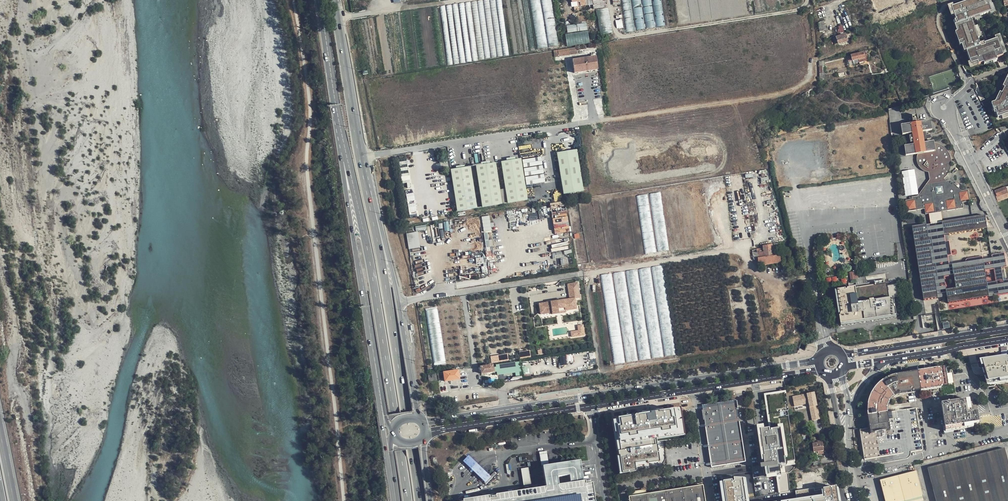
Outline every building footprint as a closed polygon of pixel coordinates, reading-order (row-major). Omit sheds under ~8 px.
[(609,9),(609,7),(607,8),(606,0),(592,0),(593,10),(594,11),(596,11),(600,36),(614,34),(609,9)] [(990,16),(984,0),(982,1),(976,3),(963,7),(955,10),(954,10),(956,17),(958,22),(959,27),(957,28),(956,26),(956,28),(963,51),(966,50),(971,64),(971,65),(978,62),(979,65),(984,63),(996,59),(1003,57),(1003,56),(998,41),(997,41),(981,46),(978,39),(975,30),(972,22),(988,17),(990,16)] [(822,36),(839,31),(837,25),(826,29),(826,25),(824,26),(824,21),(826,20),(825,5),(817,5),(819,31),(821,30),(822,36)] [(626,17),(627,31),(634,31),(633,16),(626,17)] [(539,48),(558,46),(555,17),(545,18),(546,27),(536,28),(539,48)] [(837,25),(839,31),(839,33),(854,28),(851,18),(836,22),(837,25)] [(566,33),(567,46),(590,43),(587,23),(567,25),(568,33),(566,33)] [(848,42),(847,39),(852,38),(850,34),(836,38),(839,44),(848,42)] [(996,39),(997,41),(998,41),(1003,56),(1005,55),(1000,38),(996,39)] [(599,56),(598,51),(577,54),(572,55),(573,60),(595,57),(598,56),(599,56)] [(595,57),(573,60),(572,60),(574,73),(597,70),(595,57)] [(993,104),(995,111),(997,111),(999,119),(1007,116),(1007,81),(1005,87),(1002,93),(996,103),(993,104)] [(925,213),(935,212),(935,206),(941,205),(941,207),(942,207),(942,208),(943,209),(943,210),(944,210),(945,210),(945,211),(947,210),(963,208),(963,202),(970,201),(968,189),(962,190),(950,180),(946,181),(944,177),(947,174),(949,170),(951,165),(951,162),(951,160),(951,159),(949,154),(948,151),(946,149),(944,146),(941,144),(938,143),(935,142),(930,142),(930,139),(933,138),(932,132),(929,133),(928,130),(933,129),(931,119),(902,124),(903,134),(914,132),(914,135),(910,136),(911,142),(915,141),(916,146),(906,148),(907,155),(919,153),(918,158),(919,160),(920,163),(921,166),(923,168),(926,171),(929,173),(933,173),(934,180),(921,195),(916,196),(917,197),(916,197),(907,198),(909,210),(925,208),(925,213)] [(582,191),(577,150),(557,153),(562,193),(582,191)] [(523,159),(524,167),(543,165),(542,157),(523,159)] [(527,200),(520,159),(502,162),(508,203),(527,200)] [(501,204),(495,163),(476,166),(482,207),(501,204)] [(477,208),(470,167),(451,170),(457,211),(477,208)] [(539,179),(529,180),(529,184),(545,182),(545,175),(539,176),(539,179)] [(995,192),(1000,202),(1007,200),(1007,187),(995,192)] [(408,201),(415,200),(414,192),(406,193),(408,201)] [(669,250),(661,192),(650,193),(659,251),(669,250)] [(656,252),(648,194),(637,195),(646,253),(656,252)] [(408,204),(411,217),(418,216),(416,203),(408,204)] [(935,206),(935,212),(937,223),(948,221),(947,210),(945,211),(945,210),(944,210),(943,210),(943,209),(942,208),(942,207),(941,207),(941,205),(935,206)] [(490,216),(482,216),(483,231),(491,230),(490,216)] [(407,233),(409,249),(420,248),(419,232),(407,233)] [(486,238),(487,258),(494,257),(493,239),(489,240),(488,238),(486,238)] [(773,248),(772,245),(764,247),(764,249),(752,251),(755,260),(758,259),(759,266),(780,262),(779,256),(780,256),(779,247),(773,248)] [(652,267),(665,357),(676,355),(663,265),(652,267)] [(639,269),(652,359),(664,357),(650,267),(639,269)] [(627,271),(640,361),(650,359),(637,269),(627,271)] [(613,273),(627,363),(638,361),(625,271),(613,273)] [(601,275),(614,366),(626,364),(612,273),(601,275)] [(577,282),(566,283),(568,298),(574,297),(579,296),(577,282)] [(889,298),(887,282),(837,289),(840,313),(841,315),(839,315),(840,322),(891,315),(889,298)] [(568,298),(538,302),(539,313),(551,311),(551,313),(565,311),(565,309),(575,307),(574,297),(568,298)] [(893,297),(889,298),(891,315),(840,322),(840,325),(896,317),(894,308),(892,307),(892,306),(894,305),(893,297)] [(551,311),(539,313),(540,317),(576,312),(575,307),(565,309),(565,311),(551,313),(551,311)] [(446,361),(438,309),(426,311),(434,363),(446,361)] [(579,330),(572,331),(572,337),(585,335),(584,325),(578,326),(579,330)] [(521,358),(531,356),(530,350),(520,352),(521,358)] [(509,354),(491,355),(492,362),(509,361),(509,354)] [(981,358),(988,384),(1007,381),(1007,354),(981,358)] [(498,364),(499,374),(521,372),(521,362),(498,364)] [(866,466),(898,461),(902,460),(907,459),(910,456),(913,452),(923,451),(918,409),(889,413),(889,409),(889,406),(890,402),(891,399),(894,396),(896,395),(898,395),(948,388),(945,368),(893,375),(889,377),(887,378),(881,382),(878,384),(876,387),(872,393),(869,400),(868,404),(867,409),(868,413),(870,428),(861,430),(866,466)] [(437,373),(438,375),(444,374),(445,381),(459,379),(458,370),(444,373),(444,372),(437,373)] [(816,392),(806,394),(808,404),(812,421),(821,420),(816,392)] [(787,394),(766,397),(771,432),(763,433),(768,476),(776,475),(779,493),(788,492),(785,465),(796,464),(787,394)] [(808,404),(806,394),(792,396),(794,406),(808,404)] [(746,463),(737,401),(702,406),(712,468),(746,463)] [(970,415),(968,401),(940,404),(943,432),(978,428),(976,414),(970,415)] [(613,418),(620,473),(636,471),(635,465),(659,462),(657,441),(685,437),(681,409),(613,418)] [(768,476),(763,433),(758,434),(763,476),(768,476)] [(822,443),(813,444),(814,453),(824,451),(822,443)] [(1006,448),(928,468),(936,500),(1007,500),(1007,456),(1006,448)] [(546,451),(539,452),(540,462),(548,461),(546,451)] [(470,456),(467,454),(461,461),(463,462),(466,465),(469,467),(474,472),(475,473),(477,475),(480,477),(486,471),(484,469),(481,467),(479,465),(475,461),(472,458),(470,456)] [(593,479),(584,480),(583,476),(581,464),(581,459),(542,465),(546,486),(484,496),(474,497),(465,499),(465,500),(596,500),(593,479)] [(528,466),(520,468),(523,485),(531,484),(528,466)] [(751,468),(715,474),(720,500),(841,500),(838,487),(756,498),(751,468)] [(917,471),(880,480),(886,500),(924,500),(917,471)] [(703,487),(629,498),(629,500),(705,500),(703,487)]
